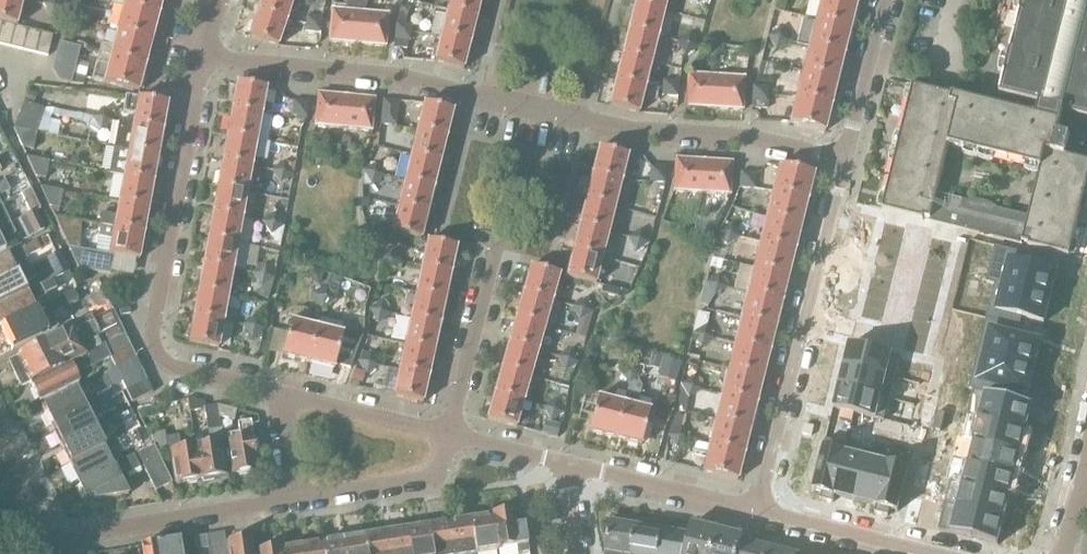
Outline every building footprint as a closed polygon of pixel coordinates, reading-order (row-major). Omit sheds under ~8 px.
[(17,26),(23,0),(0,0),(0,22),(17,26)] [(43,4),(44,6),(51,17),(57,13),(50,0),(43,4)] [(50,0),(57,13),(64,9),(59,0),(50,0)] [(123,6),(159,16),(162,4),(165,4),(166,0),(125,0),(123,6)] [(257,11),(286,21),(293,0),(261,0),(257,11)] [(480,2),(480,0),(449,0),(446,10),(476,18),(480,2)] [(663,10),(666,0),(635,0),(634,3),(663,10)] [(849,29),(856,4),(839,0),(819,0),(814,20),(849,29)] [(999,95),(1004,96),(1001,107),(913,85),(881,210),(1069,256),(1086,183),(1086,161),(1083,160),(1084,157),(1084,155),(1084,152),(1084,149),(1084,147),(1083,144),(1082,141),(1081,139),(1079,137),(1077,135),(1075,133),(1073,131),(1082,116),(1086,117),(1086,0),(1023,0),(999,95)] [(634,3),(627,29),(657,37),(663,10),(634,3)] [(116,31),(152,41),(159,16),(123,6),(116,31)] [(360,12),(357,45),(385,47),(387,15),(386,15),(386,9),(364,7),(364,13),(360,12)] [(65,18),(69,25),(83,17),(79,10),(65,18)] [(360,12),(331,10),(328,42),(357,45),(360,12)] [(446,10),(440,36),(469,43),(476,18),(446,10)] [(257,11),(248,37),(277,47),(286,21),(257,11)] [(306,16),(305,24),(320,25),(321,17),(306,16)] [(83,17),(69,25),(73,32),(87,24),(83,17)] [(808,45),(843,55),(849,29),(814,20),(808,45)] [(9,47),(15,26),(2,22),(0,31),(0,45),(9,47)] [(394,31),(409,32),(410,25),(395,23),(394,31)] [(320,25),(305,24),(305,32),(320,33),(320,25)] [(15,26),(9,47),(22,50),(28,29),(15,26)] [(782,45),(790,41),(781,28),(774,32),(782,45)] [(22,50),(35,53),(40,32),(28,29),(22,50)] [(657,37),(627,29),(621,55),(650,62),(657,37)] [(101,44),(98,54),(145,66),(152,41),(116,31),(112,47),(101,44)] [(394,31),(393,48),(412,50),(413,40),(409,39),(409,32),(394,31)] [(40,32),(35,53),(48,57),(53,35),(40,32)] [(775,49),(782,45),(774,32),(766,36),(761,61),(772,64),(775,49)] [(675,42),(679,48),(693,41),(689,34),(675,42)] [(469,43),(440,36),(433,62),(463,70),(469,43)] [(693,41),(679,48),(683,55),(696,47),(693,41)] [(71,84),(73,75),(80,49),(59,43),(52,70),(58,81),(71,84)] [(837,80),(843,55),(808,45),(801,71),(837,80)] [(91,80),(138,92),(139,90),(142,90),(145,78),(142,78),(145,66),(98,54),(91,80)] [(621,55),(615,80),(644,88),(650,62),(621,55)] [(795,97),(830,105),(837,80),(801,71),(795,97)] [(85,78),(73,75),(71,84),(83,85),(85,78)] [(685,108),(686,108),(713,109),(715,77),(687,75),(685,108)] [(713,109),(740,111),(741,111),(743,79),(715,77),(713,109)] [(615,80),(608,105),(638,112),(644,88),(615,80)] [(677,89),(678,81),(662,80),(661,88),(677,89)] [(266,89),(236,84),(231,110),(261,116),(266,89)] [(752,86),(751,94),(767,94),(768,87),(752,86)] [(677,89),(661,88),(661,95),(677,96),(677,89)] [(317,94),(314,127),(343,129),(346,97),(317,94)] [(751,94),(751,101),(767,102),(767,94),(751,94)] [(162,130),(167,104),(126,96),(123,113),(134,115),(132,124),(162,130)] [(346,97),(343,129),(373,132),(376,100),(346,97)] [(788,122),(824,131),(830,105),(795,97),(788,122)] [(396,118),(398,101),(382,99),(381,117),(396,118)] [(23,100),(12,127),(37,132),(44,108),(23,100)] [(292,100),(292,108),(307,109),(308,101),(292,100)] [(423,104),(416,130),(445,137),(452,111),(423,104)] [(113,121),(112,120),(104,108),(97,112),(106,125),(113,121)] [(307,109),(292,108),(291,116),(307,117),(307,109)] [(231,110),(226,136),(256,141),(261,116),(231,110)] [(100,130),(106,125),(97,112),(91,116),(100,130)] [(396,118),(381,117),(380,125),(395,126),(396,118)] [(114,148),(158,156),(162,130),(132,124),(120,122),(114,148)] [(12,127),(21,147),(33,149),(37,132),(12,127)] [(416,130),(410,156),(439,163),(445,137),(416,130)] [(319,143),(319,135),(308,134),(307,142),(319,143)] [(226,136),(224,150),(222,161),(251,167),(256,141),(226,136)] [(349,147),(349,139),(341,138),(340,147),(349,147)] [(123,175),(153,181),(158,156),(114,148),(109,172),(123,175)] [(598,148),(591,174),(621,182),(627,156),(598,148)] [(49,162),(26,156),(35,176),(45,179),(49,162)] [(410,156),(403,181),(433,188),(439,163),(410,156)] [(703,160),(675,158),(673,191),(701,193),(703,160)] [(731,162),(703,160),(701,193),(729,195),(731,162)] [(222,161),(217,187),(246,193),(251,167),(222,161)] [(277,166),(286,179),(293,175),(284,161),(277,166)] [(376,163),(375,163),(362,171),(367,177),(380,169),(376,163)] [(52,169),(67,171),(67,172),(75,173),(76,168),(53,164),(52,169)] [(778,165),(771,191),(807,200),(813,174),(778,165)] [(280,183),(286,179),(277,166),(271,170),(280,183)] [(649,166),(649,174),(664,175),(665,167),(649,166)] [(384,176),(380,169),(367,177),(371,184),(384,176)] [(739,172),(738,179),(754,181),(755,173),(739,172)] [(591,174),(585,195),(584,200),(614,208),(621,182),(591,174)] [(664,175),(649,174),(648,181),(664,182),(664,175)] [(153,181),(123,175),(118,202),(148,207),(153,181)] [(738,179),(738,187),(749,188),(753,188),(754,181),(738,179)] [(9,191),(4,181),(0,183),(0,195),(9,191)] [(403,181),(397,207),(426,214),(433,188),(403,181)] [(62,198),(80,202),(81,195),(39,186),(48,205),(60,207),(62,198)] [(217,187),(212,213),(242,219),(246,193),(217,187)] [(738,187),(734,196),(740,196),(747,192),(749,188),(738,187)] [(20,195),(29,214),(35,211),(39,210),(30,191),(20,195)] [(800,225),(806,201),(807,200),(771,191),(765,217),(800,225)] [(584,200),(578,226),(607,233),(614,208),(584,200)] [(148,207),(118,202),(113,228),(143,233),(148,207)] [(268,217),(276,230),(283,226),(280,221),(283,203),(277,202),(275,213),(268,217)] [(11,223),(2,205),(0,205),(0,228),(11,223)] [(426,214),(397,207),(391,233),(420,240),(426,214)] [(26,216),(35,235),(44,231),(35,211),(26,216)] [(207,239),(237,244),(242,219),(212,213),(207,239)] [(270,235),(276,230),(268,217),(261,222),(270,235)] [(759,242),(767,244),(794,250),(800,225),(765,217),(759,242)] [(5,249),(1,241),(16,234),(11,223),(0,228),(0,252),(5,249)] [(143,233),(113,228),(99,225),(97,238),(111,240),(108,255),(67,248),(76,269),(109,275),(112,256),(138,261),(143,233)] [(718,233),(722,240),(735,232),(731,225),(718,233)] [(382,230),(367,226),(365,234),(380,238),(382,230)] [(607,233),(578,226),(571,251),(601,259),(607,233)] [(640,229),(634,233),(642,246),(648,242),(640,229)] [(694,237),(710,241),(711,236),(695,231),(694,237)] [(735,232),(722,240),(726,246),(739,239),(735,232)] [(642,246),(634,233),(627,237),(635,250),(642,246)] [(207,239),(203,264),(232,270),(243,272),(248,246),(237,244),(207,239)] [(0,257),(0,280),(26,268),(22,260),(27,258),(26,257),(41,250),(36,240),(22,247),(21,247),(0,257)] [(426,241),(420,267),(451,274),(456,248),(426,241)] [(788,275),(794,251),(794,250),(767,244),(759,242),(753,267),(767,271),(788,275)] [(995,246),(986,281),(994,284),(1050,297),(1056,271),(1034,266),(1036,256),(995,246)] [(384,265),(397,257),(393,250),(379,258),(384,265)] [(565,276),(586,281),(595,283),(601,259),(571,251),(565,276)] [(60,253),(49,259),(58,277),(69,272),(60,253)] [(388,271),(401,263),(397,257),(384,265),(388,271)] [(198,290),(228,295),(232,270),(203,264),(198,290)] [(266,282),(273,277),(264,265),(258,269),(266,282)] [(26,290),(22,283),(36,276),(31,266),(26,268),(0,280),(0,303),(26,290)] [(420,267),(414,293),(445,299),(451,274),(420,267)] [(529,267),(522,293),(551,301),(559,274),(545,272),(529,267)] [(753,267),(746,293),(781,302),(788,275),(767,271),(753,267)] [(267,298),(273,277),(266,282),(258,269),(251,273),(260,286),(258,296),(267,298)] [(322,274),(311,270),(308,276),(311,282),(317,285),(322,274)] [(710,291),(724,281),(719,275),(705,283),(710,291)] [(327,287),(320,291),(328,305),(334,301),(336,301),(343,279),(332,276),(327,289),(327,287)] [(0,303),(0,326),(0,327),(3,326),(35,309),(31,301),(45,294),(45,293),(55,288),(51,278),(26,290),(0,303)] [(728,288),(724,281),(710,291),(705,283),(700,304),(710,307),(714,296),(715,297),(728,288)] [(994,284),(986,319),(1019,327),(1021,317),(1043,322),(1050,297),(994,284)] [(617,289),(602,285),(600,293),(616,297),(617,289)] [(194,312),(193,315),(223,320),(228,295),(198,290),(195,307),(194,312)] [(35,309),(3,326),(4,329),(3,333),(11,349),(46,332),(43,326),(53,321),(49,314),(54,311),(78,300),(74,291),(50,303),(50,302),(35,309)] [(321,309),(328,305),(320,291),(313,295),(321,309)] [(414,293),(409,319),(439,325),(445,299),(414,293)] [(551,301),(522,293),(514,318),(544,327),(551,301)] [(746,293),(739,318),(767,325),(775,327),(781,302),(746,293)] [(577,302),(585,315),(591,312),(584,298),(577,302)] [(375,305),(383,318),(389,314),(381,301),(375,305)] [(577,302),(570,306),(578,319),(585,315),(577,302)] [(377,322),(383,318),(375,305),(368,309),(377,322)] [(97,330),(118,320),(112,308),(92,318),(97,330)] [(282,355),(281,357),(308,363),(316,327),(309,325),(310,317),(309,312),(305,309),(300,308),(295,310),(292,314),(290,321),(287,333),(282,355)] [(29,382),(30,382),(85,355),(105,346),(103,342),(97,330),(92,318),(90,315),(69,325),(70,328),(16,355),(29,382)] [(188,341),(188,343),(217,348),(218,348),(223,322),(223,320),(193,315),(192,320),(191,325),(188,341)] [(255,316),(249,320),(257,333),(264,329),(255,316)] [(514,318),(507,343),(537,352),(544,327),(514,318)] [(739,318),(733,344),(769,353),(775,327),(767,325),(739,318)] [(409,319),(403,345),(434,351),(439,325),(409,319)] [(986,319),(977,354),(1032,367),(1038,342),(1016,337),(1019,327),(986,319)] [(103,342),(124,332),(118,320),(97,330),(103,342)] [(242,324),(242,325),(250,337),(257,333),(249,320),(242,324)] [(316,327),(308,363),(334,369),(336,363),(351,368),(363,332),(364,321),(358,320),(357,324),(345,321),(344,327),(342,334),(316,327)] [(705,326),(693,334),(692,334),(696,341),(709,333),(705,326)] [(109,354),(129,344),(124,332),(103,342),(105,346),(109,354)] [(713,340),(709,333),(696,341),(700,348),(713,340)] [(537,352),(507,343),(500,369),(530,377),(537,352)] [(114,366),(135,356),(129,344),(109,354),(109,355),(109,356),(109,357),(114,366)] [(733,344),(727,369),(762,378),(769,353),(733,344)] [(849,344),(844,365),(895,378),(900,357),(849,344)] [(403,345),(397,371),(428,377),(434,351),(403,345)] [(38,397),(38,400),(78,380),(74,372),(85,367),(86,369),(109,357),(109,356),(109,355),(109,354),(105,346),(85,355),(30,382),(33,387),(33,393),(38,397)] [(557,356),(561,363),(574,356),(570,349),(557,356)] [(639,351),(636,365),(647,368),(651,354),(639,351)] [(361,368),(374,360),(370,354),(357,361),(361,368)] [(977,354),(968,389),(1001,397),(1004,388),(1026,393),(1032,367),(977,354)] [(114,368),(119,377),(141,368),(135,356),(114,366),(114,368)] [(574,356),(561,363),(565,370),(578,363),(574,356)] [(679,361),(663,357),(659,375),(674,379),(679,361)] [(361,368),(365,373),(365,374),(377,366),(374,360),(361,368)] [(634,363),(627,367),(635,380),(637,379),(641,376),(634,363)] [(844,365),(838,387),(889,399),(895,378),(844,365)] [(627,367),(620,371),(628,384),(635,380),(627,367)] [(121,381),(119,377),(114,368),(103,374),(104,376),(109,387),(121,381)] [(119,377),(125,389),(146,379),(141,368),(119,377)] [(386,368),(381,392),(392,395),(392,396),(423,403),(428,377),(397,371),(386,368)] [(500,369),(493,394),(523,402),(530,377),(500,369)] [(727,369),(720,395),(756,404),(762,378),(727,369)] [(69,394),(40,408),(49,427),(98,402),(94,394),(109,387),(104,376),(69,394)] [(686,381),(694,394),(701,391),(693,377),(686,381)] [(152,391),(146,379),(125,389),(130,401),(152,391)] [(626,393),(614,439),(641,446),(650,410),(648,410),(651,400),(639,396),(641,387),(637,379),(635,380),(628,384),(626,393)] [(688,398),(694,394),(686,381),(680,385),(688,398)] [(884,420),(889,399),(838,387),(833,408),(841,410),(884,420)] [(591,424),(588,433),(614,439),(626,393),(616,390),(613,401),(598,397),(597,399),(591,424)] [(973,390),(966,416),(1026,430),(1031,408),(1032,405),(973,390)] [(923,408),(926,395),(917,393),(914,405),(923,408)] [(493,394),(486,419),(516,428),(516,427),(523,402),(493,394)] [(720,395),(714,420),(750,429),(756,404),(720,395)] [(49,427),(59,445),(93,428),(89,420),(104,412),(103,411),(113,406),(109,397),(98,402),(49,427)] [(187,397),(186,399),(187,400),(189,410),(203,408),(209,442),(194,445),(199,478),(201,478),(204,480),(211,479),(213,476),(223,474),(218,441),(222,441),(219,416),(217,405),(203,407),(203,402),(204,401),(187,397)] [(557,417),(564,413),(556,399),(549,403),(557,417)] [(549,403),(543,408),(551,421),(557,417),(549,403)] [(233,420),(236,409),(217,405),(219,416),(233,420)] [(914,405),(911,418),(920,420),(923,408),(914,405)] [(854,413),(841,410),(839,419),(852,422),(854,413)] [(68,464),(103,446),(99,438),(113,431),(112,429),(131,420),(126,411),(93,428),(59,445),(68,464)] [(966,416),(960,439),(1020,453),(1026,430),(966,416)] [(714,420),(708,446),(743,455),(750,429),(714,420)] [(544,435),(557,438),(560,426),(547,422),(544,435)] [(252,458),(254,458),(249,424),(238,425),(240,439),(226,441),(232,472),(237,472),(240,474),(247,473),(249,470),(254,469),(252,458)] [(667,435),(671,442),(685,434),(681,427),(667,435)] [(103,446),(68,464),(77,482),(122,459),(119,453),(140,442),(134,430),(103,446)] [(671,442),(675,449),(688,441),(685,434),(671,442)] [(199,478),(194,445),(180,447),(178,435),(164,437),(166,449),(170,449),(176,482),(186,480),(189,482),(196,481),(198,478),(199,478)] [(956,438),(951,459),(1015,475),(1020,453),(960,439),(956,438)] [(832,502),(834,495),(846,445),(825,439),(813,490),(821,492),(820,499),(832,502)] [(122,459),(77,482),(85,497),(92,494),(94,498),(127,494),(116,472),(123,469),(126,475),(143,467),(155,491),(171,483),(152,445),(122,459)] [(834,495),(855,501),(868,450),(846,445),(834,495)] [(701,471),(737,481),(743,455),(708,446),(701,471)] [(889,455),(868,450),(855,501),(876,506),(889,455)] [(889,455),(876,506),(875,512),(887,515),(889,509),(897,511),(910,460),(889,455)] [(951,459),(946,481),(950,482),(1009,497),(1015,475),(951,459)] [(950,482),(944,505),(1004,520),(1009,497),(950,482)] [(944,505),(938,530),(997,545),(1004,520),(944,505)] [(527,552),(523,524),(514,525),(511,510),(490,513),(496,549),(516,546),(518,553),(527,552)] [(496,549),(490,513),(478,515),(476,518),(474,518),(474,521),(469,522),(474,553),(478,553),(496,551),(496,549)] [(637,520),(611,515),(604,553),(631,553),(637,520)] [(469,522),(464,522),(464,519),(448,522),(453,553),(474,553),(469,522)] [(637,520),(631,553),(657,553),(662,524),(637,520)] [(448,522),(431,524),(432,527),(427,528),(431,553),(453,553),(448,522)] [(405,526),(409,553),(431,553),(427,528),(422,529),(422,526),(420,526),(417,524),(409,525),(408,528),(405,526)] [(690,529),(662,524),(657,553),(684,553),(690,529)] [(690,529),(684,553),(711,553),(717,530),(691,524),(690,529)] [(405,526),(403,528),(401,527),(393,528),(391,531),(384,532),(388,553),(409,553),(405,526)] [(742,541),(743,537),(717,530),(711,553),(738,553),(741,541),(742,541)] [(384,532),(377,533),(374,531),(367,532),(365,534),(363,533),(366,553),(388,553),(384,532)] [(204,536),(207,553),(228,553),(226,542),(224,542),(223,533),(204,536)] [(341,541),(343,553),(366,553),(363,533),(361,535),(358,533),(351,534),(349,537),(347,537),(347,540),(341,541)] [(228,553),(251,553),(248,537),(247,538),(243,536),(236,537),(234,540),(226,541),(226,542),(228,553)] [(194,551),(182,553),(179,539),(140,546),(140,547),(137,548),(138,553),(194,553),(194,551)] [(341,541),(337,542),(337,539),(320,541),(322,553),(343,553),(341,541)] [(301,553),(322,553),(320,541),(304,544),(305,547),(300,548),(301,553)] [(742,541),(741,541),(738,553),(766,553),(768,548),(742,541)] [(279,553),(301,553),(300,548),(295,548),(295,545),(292,546),(290,544),(278,546),(279,553)] [(256,549),(257,553),(279,553),(278,546),(256,549)]
